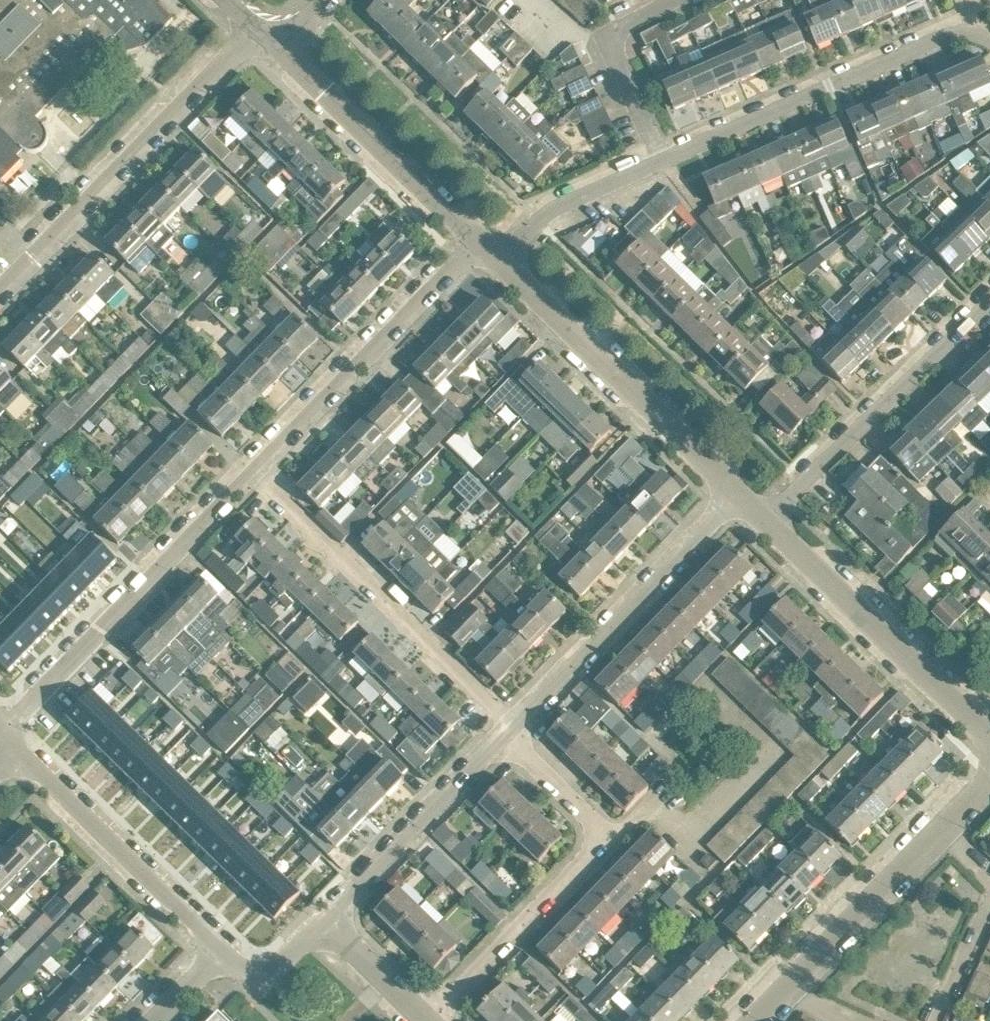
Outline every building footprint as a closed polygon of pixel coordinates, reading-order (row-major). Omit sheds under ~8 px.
[(2,182),(3,181),(2,180),(21,160),(22,161),(23,160),(15,153),(20,148),(22,150),(23,151),(25,152),(27,153),(29,153),(31,154),(34,154),(35,153),(37,153),(39,152),(41,151),(42,150),(44,149),(45,147),(46,145),(47,143),(48,140),(48,138),(48,136),(48,134),(47,132),(47,130),(46,128),(45,127),(44,126),(36,119),(43,112),(42,111),(68,83),(70,85),(70,84),(62,75),(81,56),(89,64),(90,64),(89,63),(116,35),(122,42),(125,51),(142,46),(145,48),(173,20),(172,19),(171,20),(150,0),(0,0),(0,180),(2,182)] [(417,0),(401,0),(400,1),(399,0),(381,0),(368,13),(386,31),(408,9),(417,0)] [(575,0),(559,0),(558,1),(566,9),(575,0)] [(566,9),(575,17),(591,0),(575,0),(566,9)] [(600,7),(592,0),(591,0),(575,17),(584,25),(600,7)] [(759,5),(756,0),(735,0),(731,2),(735,12),(737,16),(759,5)] [(809,28),(817,47),(840,37),(824,0),(808,0),(814,14),(805,18),(809,28)] [(840,37),(862,27),(850,0),(824,0),(840,37)] [(862,27),(884,17),(876,0),(850,0),(862,27)] [(884,17),(906,8),(903,0),(876,0),(884,17)] [(735,12),(731,2),(730,1),(709,12),(714,23),(735,12)] [(403,48),(425,26),(408,9),(386,31),(403,48)] [(484,36),(501,18),(492,10),(475,28),(484,36)] [(766,22),(784,61),(806,52),(794,23),(789,11),(766,22)] [(693,34),(714,23),(709,12),(696,18),(688,22),(693,34)] [(403,48),(420,65),(453,33),(456,29),(448,21),(444,25),(435,16),(425,26),(403,48)] [(671,45),(693,34),(688,22),(678,27),(666,33),(668,35),(666,36),(671,45)] [(748,40),(762,71),(784,61),(766,22),(756,26),(760,34),(748,40)] [(646,46),(666,36),(668,35),(666,33),(662,24),(640,35),(646,46)] [(740,81),(762,71),(748,40),(745,32),(723,42),(740,81)] [(462,42),(453,33),(420,65),(438,82),(477,43),(469,35),(462,42)] [(525,41),(516,33),(499,50),(508,58),(525,41)] [(517,67),(520,64),(533,49),(525,41),(508,58),(517,67)] [(705,58),(704,59),(718,90),(740,81),(723,42),(701,51),(705,58)] [(475,81),(480,86),(493,72),(470,50),(477,43),(438,82),(456,100),(475,81)] [(573,45),(563,53),(569,64),(579,60),(573,45)] [(697,100),(718,90),(704,59),(693,64),(689,55),(679,59),(697,100)] [(989,85),(989,67),(989,66),(988,67),(989,67),(985,69),(980,56),(957,66),(970,94),(989,85)] [(663,77),(664,81),(662,82),(674,110),(697,100),(679,59),(677,57),(667,62),(672,73),(663,77)] [(589,77),(583,65),(562,75),(563,76),(551,82),(556,92),(567,87),(589,77)] [(935,76),(952,114),(959,128),(967,124),(963,115),(976,109),(970,94),(957,66),(935,76)] [(501,80),(493,72),(480,86),(471,96),(477,101),(465,114),(482,131),(504,109),(492,96),(501,87),(501,80)] [(930,124),(952,114),(935,76),(914,85),(926,114),(930,124)] [(572,99),(576,97),(594,88),(589,77),(567,87),(572,99)] [(914,119),(926,114),(914,85),(892,95),(910,134),(916,148),(924,145),(918,131),(919,130),(914,119)] [(251,133),(272,111),(254,93),(232,115),(251,133)] [(887,144),(910,134),(892,95),(870,105),(885,138),(887,144)] [(582,119),(605,108),(599,97),(577,108),(582,119)] [(514,99),(504,109),(482,131),(500,148),(532,116),(514,99)] [(847,115),(855,133),(859,141),(856,143),(868,169),(879,164),(873,150),(875,149),(872,144),(885,138),(870,105),(847,115)] [(605,108),(582,119),(592,141),(615,130),(605,108)] [(272,111),(251,133),(241,143),(259,160),(269,151),(290,128),(272,111)] [(979,116),(986,131),(989,128),(989,111),(979,116)] [(532,116),(500,148),(517,165),(554,128),(546,121),(538,129),(528,120),(532,116)] [(852,145),(848,147),(836,119),(814,129),(826,158),(832,171),(845,165),(852,181),(865,175),(858,159),(852,145)] [(287,168),(309,146),(290,128),(269,151),(279,161),(267,173),(275,180),(287,168)] [(554,129),(554,128),(517,165),(535,183),(569,148),(551,131),(554,129)] [(815,163),(826,158),(814,129),(792,139),(815,191),(824,188),(818,175),(820,174),(815,163)] [(202,143),(222,162),(231,153),(211,133),(202,143)] [(989,136),(977,144),(989,157),(989,137),(989,136)] [(792,139),(770,149),(783,177),(788,189),(801,183),(807,195),(815,191),(792,139)] [(327,163),(309,146),(287,168),(297,178),(287,188),(295,196),(305,186),(327,163)] [(195,150),(176,168),(199,190),(210,201),(228,183),(207,162),(210,158),(200,148),(197,152),(195,150)] [(951,159),(957,171),(977,160),(971,148),(951,159)] [(748,158),(761,187),(783,177),(770,149),(748,158)] [(231,153),(222,162),(234,174),(243,164),(231,153)] [(765,195),(761,187),(748,158),(726,168),(739,196),(744,207),(758,201),(763,213),(771,210),(765,195)] [(344,196),(337,190),(345,181),(327,163),(305,186),(319,199),(307,211),(318,223),(344,196)] [(181,208),(199,190),(176,168),(159,187),(181,208)] [(732,213),(728,201),(739,196),(726,168),(704,178),(716,205),(709,209),(710,211),(701,218),(724,247),(733,240),(725,230),(726,230),(718,219),(732,213)] [(973,175),(967,182),(989,206),(989,192),(973,175)] [(258,198),(268,188),(255,176),(245,186),(258,198)] [(965,215),(989,240),(989,239),(989,206),(967,182),(966,182),(961,176),(953,184),(975,206),(965,215)] [(922,196),(928,196),(938,186),(929,177),(914,188),(922,196)] [(876,186),(882,202),(892,198),(885,182),(876,186)] [(668,186),(659,195),(673,210),(681,202),(668,186)] [(181,208),(159,187),(141,205),(164,226),(181,208)] [(268,188),(258,198),(270,210),(271,209),(277,215),(290,201),(287,198),(283,202),(268,188)] [(346,222),(351,216),(365,201),(356,192),(337,213),(346,222)] [(773,192),(765,195),(771,210),(779,206),(773,192)] [(673,210),(659,195),(650,203),(665,218),(673,210)] [(912,203),(904,195),(887,207),(897,217),(912,203)] [(681,202),(673,210),(691,228),(696,223),(681,202)] [(642,211),(657,226),(665,218),(650,203),(642,211)] [(862,206),(856,204),(849,208),(855,221),(866,213),(862,206)] [(175,237),(164,226),(141,205),(124,223),(158,256),(175,237)] [(989,240),(965,215),(959,209),(949,219),(939,208),(931,215),(972,256),(989,240)] [(873,216),(887,230),(894,223),(881,210),(873,216)] [(651,233),(657,226),(642,211),(625,228),(640,243),(618,266),(637,284),(659,261),(669,251),(657,239),(651,233)] [(328,239),(346,222),(337,213),(319,231),(328,239)] [(972,256),(931,215),(926,221),(934,229),(921,242),(932,254),(934,252),(954,273),(972,256)] [(252,243),(264,231),(254,221),(242,233),(252,243)] [(106,241),(130,265),(140,274),(158,256),(124,223),(106,241)] [(366,242),(375,249),(397,271),(415,253),(393,231),(392,231),(384,223),(366,242)] [(268,237),(277,246),(267,257),(276,265),(297,244),(278,226),(268,237)] [(824,228),(807,236),(813,250),(829,240),(824,228)] [(838,239),(852,254),(866,240),(854,229),(838,239)] [(319,231),(307,243),(316,251),(328,239),(319,231)] [(252,243),(242,233),(224,251),(234,261),(252,243)] [(277,246),(268,237),(249,256),(267,275),(276,265),(267,257),(277,246)] [(708,256),(715,249),(708,238),(699,248),(708,256)] [(904,274),(928,299),(946,282),(924,260),(903,238),(886,255),(904,274)] [(832,244),(818,254),(826,261),(827,262),(838,251),(832,244)] [(699,265),(708,256),(699,248),(690,256),(699,265)] [(379,289),(397,271),(375,249),(364,260),(355,251),(348,259),(357,268),(379,289)] [(234,261),(224,251),(207,269),(217,279),(234,261)] [(818,254),(799,267),(808,278),(826,261),(818,254)] [(106,305),(124,286),(92,255),(74,274),(105,303),(106,305)] [(655,302),(678,279),(659,261),(637,284),(655,302)] [(330,276),(336,270),(329,264),(323,270),(327,273),(330,276)] [(799,267),(789,274),(800,286),(809,278),(808,278),(799,267)] [(330,276),(362,307),(379,289),(357,268),(347,278),(338,269),(336,270),(330,276)] [(217,279),(207,269),(190,287),(200,296),(217,279)] [(344,326),(362,307),(330,276),(327,273),(323,270),(307,286),(314,293),(312,295),(318,300),(310,309),(320,319),(328,310),(344,326)] [(105,303),(74,274),(57,292),(87,321),(105,303)] [(875,279),(911,316),(928,299),(904,274),(895,283),(897,286),(890,293),(876,278),(875,279)] [(739,278),(730,288),(739,297),(748,289),(739,278)] [(678,279),(655,302),(673,320),(695,296),(678,279)] [(863,300),(894,332),(911,316),(875,279),(858,295),(863,300)] [(705,286),(695,296),(673,320),(691,337),(714,314),(714,313),(726,301),(731,305),(739,297),(730,288),(725,293),(722,290),(715,297),(705,286)] [(87,321),(57,292),(39,310),(70,340),(87,321)] [(154,302),(174,322),(183,313),(163,293),(154,302)] [(263,307),(274,316),(284,306),(274,296),(263,307)] [(836,340),(859,365),(876,349),(836,307),(826,296),(818,303),(845,332),(836,340)] [(465,317),(493,344),(496,346),(520,322),(510,313),(504,320),(482,299),(465,317)] [(836,307),(876,349),(894,332),(863,300),(852,310),(843,300),(836,307)] [(174,322),(154,302),(141,316),(161,335),(174,322)] [(84,353),(70,340),(39,310),(21,328),(58,363),(68,353),(76,361),(84,353)] [(732,331),(714,314),(691,337),(709,355),(732,331)] [(244,326),(255,337),(266,326),(254,315),(244,326)] [(275,336),(297,358),(316,339),(317,340),(318,339),(304,325),(295,316),(275,336)] [(476,361),(493,344),(465,317),(448,334),(476,361)] [(842,383),(859,365),(836,340),(829,333),(818,343),(797,322),(790,329),(820,360),(842,383)] [(732,331),(709,355),(727,373),(761,338),(753,330),(748,335),(738,325),(732,331)] [(58,363),(21,328),(3,346),(26,368),(36,357),(53,373),(60,365),(58,363)] [(476,361),(448,334),(432,351),(459,378),(476,361)] [(237,375),(260,397),(279,378),(257,355),(236,335),(225,346),(246,366),(237,375)] [(257,355),(279,378),(297,358),(275,336),(257,355)] [(122,356),(132,365),(150,347),(140,338),(122,356)] [(773,349),(761,338),(727,373),(746,390),(768,367),(776,359),(785,368),(802,350),(793,341),(786,349),(779,343),(773,349)] [(524,339),(506,356),(515,365),(532,347),(524,339)] [(414,369),(436,390),(446,379),(460,393),(467,386),(459,378),(432,351),(414,369)] [(984,357),(980,353),(970,362),(974,366),(989,383),(989,351),(984,357)] [(217,376),(228,365),(217,354),(206,365),(217,376)] [(132,365),(122,356),(105,374),(114,383),(132,365)] [(506,373),(515,365),(506,356),(498,365),(506,373)] [(974,366),(970,362),(960,372),(964,376),(957,383),(978,405),(989,394),(989,383),(974,366)] [(541,364),(530,375),(522,367),(485,405),(494,414),(505,402),(522,419),(530,411),(559,381),(541,364)] [(810,414),(835,388),(810,365),(797,378),(812,392),(800,404),(782,387),(762,407),(791,435),(810,414)] [(5,411),(23,392),(0,370),(0,406),(5,411)] [(114,383),(105,374),(86,393),(95,403),(114,383)] [(187,385),(199,396),(210,385),(198,374),(187,385)] [(218,395),(241,416),(260,397),(237,375),(218,395)] [(547,427),(576,398),(559,381),(530,411),(547,427)] [(482,382),(473,391),(482,399),(491,390),(482,382)] [(404,422),(422,404),(400,383),(383,401),(404,422)] [(978,405),(957,383),(939,400),(961,422),(971,432),(988,415),(978,405)] [(172,390),(164,399),(184,418),(192,410),(172,390)] [(95,403),(86,393),(72,408),(65,401),(56,411),(72,427),(95,403)] [(222,435),(241,416),(218,395),(199,415),(208,423),(222,437),(223,436),(222,435)] [(447,400),(440,408),(457,424),(466,415),(448,398),(447,400)] [(576,398),(547,427),(540,435),(557,452),(593,415),(576,398)] [(952,431),(961,422),(939,400),(922,416),(955,450),(963,442),(952,431)] [(388,439),(404,422),(383,401),(366,418),(388,439)] [(433,415),(431,416),(449,433),(457,424),(440,408),(433,415)] [(72,427),(56,411),(47,420),(63,436),(72,427)] [(161,412),(150,423),(161,434),(172,423),(161,412)] [(593,415),(557,452),(567,462),(583,445),(591,453),(611,432),(593,415)] [(946,458),(955,450),(922,416),(905,433),(927,455),(935,447),(946,458)] [(396,448),(388,439),(366,418),(349,436),(371,457),(380,465),(396,448)] [(171,443),(193,465),(212,446),(213,447),(214,446),(199,432),(191,423),(171,443)] [(142,453),(152,442),(141,431),(130,442),(142,453)] [(473,469),(483,459),(457,433),(447,444),(473,469)] [(927,455),(905,433),(887,450),(919,483),(920,482),(919,481),(936,466),(936,467),(937,466),(927,455)] [(354,474),(371,457),(349,436),(342,443),(337,441),(332,447),(334,451),(332,453),(354,474)] [(631,438),(617,452),(611,459),(618,466),(634,481),(664,510),(682,493),(661,473),(651,483),(646,479),(649,476),(631,460),(642,448),(631,438)] [(416,450),(424,458),(433,449),(424,441),(416,450)] [(142,453),(130,442),(130,443),(111,462),(122,473),(142,453)] [(174,485),(193,465),(171,443),(152,463),(174,485)] [(20,461),(29,470),(41,458),(32,449),(20,461)] [(562,477),(571,486),(596,461),(587,452),(562,477)] [(354,474),(332,453),(316,470),(337,491),(354,474)] [(983,455),(970,467),(980,476),(989,466),(989,462),(983,455)] [(846,515),(897,565),(944,517),(880,456),(867,470),(871,473),(851,494),(859,502),(846,515)] [(473,469),(486,482),(496,471),(483,459),(473,469)] [(618,466),(611,459),(595,476),(602,483),(618,466)] [(2,479),(12,488),(29,470),(20,461),(2,479)] [(152,463),(133,482),(156,504),(174,485),(152,463)] [(399,484),(408,475),(399,466),(390,475),(399,484)] [(968,487),(980,476),(970,467),(959,478),(968,487)] [(506,469),(490,486),(507,503),(524,486),(506,469)] [(320,509),(337,491),(316,470),(298,488),(320,509)] [(93,481),(104,492),(114,481),(104,471),(93,481)] [(68,473),(55,487),(72,504),(74,501),(84,491),(85,490),(68,473)] [(35,474),(17,492),(26,500),(44,482),(35,474)] [(399,484),(390,475),(382,484),(391,492),(399,484)] [(474,477),(458,493),(472,506),(473,504),(478,500),(487,491),(474,477)] [(0,479),(0,501),(12,488),(2,479),(1,478),(0,479)] [(423,486),(414,478),(379,514),(387,522),(423,486)] [(962,492),(949,478),(936,490),(949,505),(962,492)] [(644,491),(634,481),(618,499),(627,508),(648,528),(664,510),(644,491)] [(137,523),(156,504),(133,482),(114,502),(137,523)] [(577,493),(583,498),(595,510),(604,501),(586,484),(577,493)] [(84,491),(74,501),(84,511),(94,501),(84,491)] [(500,504),(487,491),(478,500),(473,504),(482,513),(486,509),(490,513),(500,504)] [(17,492),(12,498),(21,506),(26,500),(17,492)] [(942,547),(953,557),(981,528),(971,518),(983,506),(975,498),(940,534),(947,542),(942,547)] [(365,501),(357,510),(365,519),(374,510),(365,501)] [(95,522),(104,530),(118,544),(119,543),(118,542),(137,523),(114,502),(95,522)] [(610,525),(631,545),(648,528),(627,508),(610,525)] [(316,519),(341,543),(365,519),(357,510),(341,526),(324,510),(316,519)] [(423,520),(415,528),(381,564),(398,580),(433,545),(425,537),(440,521),(431,513),(424,521),(423,520)] [(237,540),(254,557),(273,538),(266,532),(269,529),(258,518),(237,540)] [(405,518),(392,532),(385,524),(363,546),(381,564),(415,528),(405,518)] [(593,543),(614,562),(631,545),(610,525),(610,526),(602,518),(587,534),(595,541),(593,543)] [(549,533),(597,580),(614,562),(593,543),(587,536),(577,545),(569,537),(570,536),(558,524),(557,524),(552,519),(544,528),(549,533)] [(529,533),(517,522),(505,533),(518,545),(529,533)] [(970,574),(989,553),(989,536),(981,528),(953,557),(970,574)] [(560,578),(566,584),(580,598),(597,580),(549,533),(540,542),(567,569),(560,578)] [(92,536),(77,551),(103,576),(117,561),(92,536)] [(290,555),(273,538),(254,557),(249,562),(266,579),(271,574),(290,555)] [(450,562),(433,545),(398,580),(415,597),(450,562)] [(732,589),(736,584),(750,570),(751,571),(752,569),(729,547),(728,548),(729,549),(711,567),(732,589)] [(77,551),(64,564),(90,589),(103,576),(77,551)] [(270,591),(279,600),(307,572),(299,564),(302,561),(293,553),(293,552),(290,555),(271,574),(279,581),(270,591)] [(52,553),(39,567),(51,578),(76,603),(90,589),(64,564),(52,553)] [(970,574),(987,591),(989,587),(989,553),(970,574)] [(215,554),(206,564),(227,585),(236,575),(215,554)] [(450,562),(415,597),(433,614),(446,601),(454,610),(490,573),(482,564),(454,593),(445,583),(457,570),(450,563),(450,562)] [(732,589),(711,567),(692,587),(713,608),(732,589)] [(918,567),(904,584),(917,594),(931,577),(918,567)] [(504,569),(494,579),(512,596),(522,586),(504,569)] [(306,607),(324,589),(307,572),(279,600),(289,609),(298,599),(306,607)] [(236,575),(227,585),(236,594),(246,584),(236,575)] [(51,578),(37,592),(63,617),(76,603),(51,578)] [(182,596),(201,614),(212,625),(222,635),(230,626),(220,617),(229,607),(199,578),(182,596)] [(528,610),(512,596),(494,579),(486,588),(511,612),(512,611),(520,618),(511,628),(531,648),(548,630),(528,610)] [(768,585),(749,605),(759,614),(778,594),(768,585)] [(713,608),(692,587),(673,606),(694,627),(713,608)] [(305,642),(317,630),(341,605),(324,589),(306,607),(313,614),(286,643),(295,652),(305,642)] [(37,592),(24,606),(50,631),(63,617),(37,592)] [(528,610),(548,630),(566,613),(545,593),(528,610)] [(205,637),(191,624),(201,614),(182,596),(165,613),(195,642),(198,645),(205,637)] [(261,619),(271,608),(262,599),(256,605),(255,603),(250,608),(261,619)] [(786,601),(785,599),(762,623),(764,624),(765,623),(783,641),(804,620),(786,602),(786,601)] [(932,613),(949,629),(960,618),(943,602),(932,613)] [(494,645),(515,665),(531,648),(511,628),(502,619),(493,628),(486,622),(488,620),(471,604),(462,613),(494,645)] [(340,641),(345,637),(359,623),(341,605),(317,630),(328,640),(333,634),(340,641)] [(749,605),(740,615),(749,624),(759,614),(749,605)] [(24,606),(11,619),(36,644),(50,631),(24,606)] [(654,626),(675,647),(694,627),(673,606),(654,626)] [(271,608),(261,619),(271,628),(280,618),(271,608)] [(195,642),(165,613),(148,630),(188,668),(195,660),(186,652),(195,642)] [(497,683),(515,665),(494,645),(462,613),(444,632),(461,648),(472,637),(487,652),(477,663),(497,683)] [(0,630),(0,636),(23,658),(36,644),(11,619),(0,630)] [(824,639),(804,620),(783,641),(803,660),(824,639)] [(274,630),(279,634),(287,626),(283,621),(274,630)] [(730,623),(720,634),(731,645),(742,633),(730,623)] [(287,626),(279,634),(283,639),(291,630),(287,626)] [(635,645),(657,666),(675,647),(654,626),(635,645)] [(137,667),(151,681),(164,694),(174,683),(165,674),(172,668),(180,676),(188,668),(148,630),(131,648),(144,660),(137,667)] [(764,643),(753,632),(742,644),(753,654),(764,643)] [(9,673),(23,658),(0,636),(0,664),(9,673)] [(355,655),(372,672),(391,654),(373,637),(355,655)] [(824,639),(803,660),(822,679),(843,658),(824,639)] [(321,657),(305,642),(295,652),(320,676),(337,659),(328,650),(321,657)] [(702,654),(712,664),(722,654),(712,644),(702,654)] [(616,665),(638,686),(657,666),(635,645),(616,665)] [(293,679),(295,681),(305,670),(287,654),(277,664),(265,677),(281,692),(293,679)] [(391,654),(372,672),(365,680),(382,697),(389,689),(408,671),(391,654)] [(720,683),(737,666),(729,658),(712,675),(720,683)] [(819,719),(821,720),(831,710),(842,698),(863,677),(843,658),(822,679),(813,688),(823,697),(820,700),(819,699),(809,710),(819,719)] [(320,676),(345,700),(355,690),(339,674),(346,667),(337,659),(320,676)] [(782,661),(771,672),(782,682),(793,671),(782,661)] [(683,673),(693,683),(703,673),(693,663),(683,673)] [(638,686),(616,665),(598,684),(597,683),(596,684),(619,707),(620,705),(619,705),(638,686)] [(720,683),(729,691),(745,674),(737,666),(720,683)] [(131,670),(122,679),(128,684),(137,676),(131,670)] [(425,687),(408,671),(389,689),(407,706),(425,687)] [(745,674),(729,691),(737,700),(754,682),(745,674)] [(137,676),(128,684),(134,690),(142,681),(137,676)] [(861,719),(870,709),(883,695),(882,694),(881,695),(863,677),(842,698),(860,716),(859,717),(861,719)] [(801,679),(790,690),(802,701),(812,690),(802,680),(801,679)] [(298,694),(293,699),(308,713),(326,695),(312,681),(307,685),(298,694)] [(737,700),(745,708),(762,690),(754,682),(737,700)] [(674,703),(680,696),(684,693),(674,683),(664,693),(674,703)] [(268,711),(281,696),(268,684),(255,698),(257,700),(268,711)] [(408,738),(442,704),(425,687),(407,706),(414,713),(398,729),(408,738)] [(150,689),(142,698),(151,706),(159,698),(150,689)] [(355,690),(345,700),(354,709),(364,699),(355,690)] [(611,710),(591,690),(581,701),(586,706),(574,718),(570,715),(571,714),(570,712),(547,736),(548,737),(549,736),(568,754),(589,733),(601,720),(611,710)] [(745,708),(754,716),(770,698),(762,690),(745,708)] [(92,692),(67,718),(82,732),(107,706),(92,692)] [(754,716),(762,724),(779,706),(770,698),(754,716)] [(240,717),(251,728),(268,711),(257,700),(240,717)] [(943,753),(939,749),(942,746),(943,746),(944,745),(931,733),(930,734),(931,734),(927,738),(918,728),(908,739),(899,730),(898,732),(888,722),(899,709),(891,701),(871,721),(880,729),(899,747),(923,771),(941,753),(942,754),(943,753)] [(459,721),(442,704),(408,738),(408,739),(397,750),(418,771),(430,759),(425,755),(440,739),(441,740),(447,734),(455,743),(469,729),(461,720),(459,721)] [(107,706),(82,732),(96,746),(121,720),(107,706)] [(779,706),(762,724),(770,732),(787,714),(779,706)] [(172,710),(164,719),(169,725),(178,716),(172,710)] [(611,730),(621,738),(630,728),(611,710),(601,720),(611,730)] [(851,728),(831,710),(821,720),(831,728),(827,733),(838,743),(851,728)] [(645,712),(635,722),(645,732),(655,722),(645,712)] [(236,714),(211,740),(225,754),(251,728),(240,717),(236,714)] [(770,732),(778,740),(795,723),(787,714),(770,732)] [(379,734),(389,724),(380,715),(370,725),(379,734)] [(178,716),(169,725),(175,730),(184,722),(178,716)] [(121,720),(96,746),(109,759),(134,733),(121,720)] [(880,729),(871,721),(858,735),(866,744),(880,729)] [(265,722),(254,733),(265,744),(276,732),(265,722)] [(778,740),(787,748),(804,731),(795,723),(778,740)] [(379,734),(394,748),(400,741),(395,736),(398,733),(389,724),(379,734)] [(650,748),(630,728),(621,738),(631,748),(626,753),(636,763),(650,748)] [(804,731),(787,748),(795,756),(812,739),(804,731)] [(134,733),(109,759),(123,772),(148,747),(134,733)] [(608,752),(589,733),(568,754),(587,773),(608,752)] [(200,737),(191,746),(197,751),(205,743),(200,737)] [(812,739),(795,756),(787,764),(804,781),(829,756),(812,739)] [(205,743),(197,751),(203,757),(211,749),(211,748),(205,743)] [(835,758),(843,766),(858,751),(850,743),(835,758)] [(373,750),(357,766),(368,777),(387,796),(404,779),(401,776),(407,770),(408,770),(409,769),(384,745),(376,753),(376,752),(373,750)] [(148,747),(123,772),(137,786),(162,760),(148,747)] [(899,747),(881,766),(905,789),(923,771),(899,747)] [(249,765),(236,752),(229,759),(243,772),(249,765)] [(607,792),(628,771),(608,752),(587,773),(607,792)] [(347,757),(339,765),(349,774),(340,784),(370,814),(387,796),(368,777),(357,766),(347,757)] [(670,767),(660,757),(650,767),(660,777),(670,767)] [(843,766),(835,758),(822,772),(830,780),(843,766)] [(162,760),(137,786),(151,799),(176,773),(162,760)] [(227,764),(219,773),(224,778),(233,770),(227,764)] [(804,781),(787,764),(779,772),(796,789),(804,781)] [(862,785),(886,808),(905,789),(881,766),(862,785)] [(233,770),(224,778),(230,784),(238,776),(239,775),(233,770)] [(646,789),(628,771),(607,792),(625,810),(625,811),(626,813),(649,789),(647,788),(646,789)] [(779,772),(771,781),(788,797),(796,789),(779,772)] [(176,773),(151,799),(164,813),(189,787),(176,773)] [(328,773),(312,790),(319,797),(323,801),(353,831),(370,814),(340,784),(328,773)] [(817,776),(798,796),(807,804),(826,785),(817,776)] [(493,831),(501,823),(522,802),(503,784),(504,783),(503,781),(473,812),(493,831)] [(788,797),(771,781),(763,789),(780,806),(788,797)] [(886,808),(862,785),(844,803),(868,827),(886,808)] [(284,792),(275,802),(310,837),(309,837),(327,855),(328,854),(335,847),(336,848),(353,831),(323,801),(319,797),(312,790),(308,786),(293,801),(292,799),(285,792),(284,792)] [(189,787),(164,813),(178,826),(203,800),(189,787)] [(763,789),(755,797),(773,814),(780,806),(763,789)] [(255,791),(246,799),(252,805),(260,796),(255,791)] [(260,796),(252,805),(258,811),(266,803),(266,802),(260,796)] [(755,797),(747,805),(764,822),(773,814),(755,797)] [(203,800),(178,826),(192,839),(217,813),(203,800)] [(520,842),(541,820),(522,802),(501,823),(520,842)] [(868,827),(844,803),(825,822),(840,837),(839,838),(843,841),(844,840),(851,847),(852,846),(850,845),(868,827)] [(764,822),(747,805),(739,813),(756,830),(764,822)] [(217,813),(192,839),(206,853),(231,827),(217,813)] [(739,813),(731,821),(749,838),(756,830),(739,813)] [(282,818),(274,826),(279,832),(288,823),(282,818)] [(541,820),(520,842),(539,860),(538,861),(539,862),(562,839),(561,838),(560,839),(541,820)] [(749,838),(731,821),(723,830),(741,846),(749,838)] [(288,823),(279,832),(285,838),(293,830),(294,829),(288,823)] [(472,851),(444,824),(434,834),(461,862),(472,851)] [(834,850),(835,849),(832,846),(831,847),(809,825),(790,845),(797,851),(797,852),(821,875),(839,857),(840,858),(841,857),(834,850)] [(27,826),(9,844),(43,877),(60,859),(27,826)] [(231,827),(206,853),(219,866),(245,840),(231,827)] [(760,852),(774,838),(766,829),(752,844),(760,852)] [(723,830),(715,838),(733,855),(741,846),(723,830)] [(674,856),(676,855),(652,832),(651,833),(652,834),(634,853),(655,874),(673,855),(674,856)] [(733,855),(715,838),(707,846),(724,863),(733,855)] [(245,840),(219,866),(233,879),(258,854),(245,840)] [(0,854),(0,870),(25,895),(43,877),(9,844),(0,854)] [(310,844),(301,853),(307,859),(315,850),(310,844)] [(764,855),(760,852),(752,844),(738,858),(749,870),(764,855)] [(315,850),(307,859),(313,864),(321,856),(315,850)] [(446,880),(457,868),(437,850),(427,860),(432,865),(425,873),(439,886),(445,879),(446,880)] [(779,870),(803,893),(821,875),(797,852),(779,870)] [(655,874),(634,853),(615,872),(636,893),(655,874)] [(258,854),(233,879),(247,893),(272,867),(258,854)] [(709,870),(717,862),(709,854),(701,862),(709,870)] [(481,862),(472,872),(482,882),(492,872),(481,862)] [(715,881),(724,890),(742,871),(734,862),(715,881)] [(272,867),(247,893),(261,906),(286,880),(272,867)] [(463,896),(474,884),(457,868),(446,880),(463,896)] [(701,879),(690,869),(681,879),(691,889),(701,879)] [(1,905),(8,912),(25,895),(0,870),(0,904),(1,905)] [(808,898),(803,893),(779,870),(760,889),(784,912),(791,905),(794,909),(805,898),(807,899),(808,898)] [(492,872),(482,882),(491,891),(501,881),(492,872)] [(642,899),(636,893),(615,872),(596,892),(618,913),(624,919),(642,899)] [(72,905),(89,887),(78,876),(60,894),(62,896),(72,905)] [(286,880),(261,906),(275,920),(300,895),(286,880)] [(491,891),(502,901),(512,891),(501,881),(491,891)] [(724,890),(715,881),(701,896),(710,904),(724,890)] [(671,887),(661,899),(672,909),(683,898),(671,887)] [(498,910),(484,896),(475,888),(466,899),(489,920),(498,910)] [(377,913),(396,931),(417,909),(398,891),(399,890),(398,889),(375,912),(377,913)] [(760,889),(742,907),(766,931),(784,912),(760,889)] [(106,903),(94,892),(76,910),(87,921),(88,922),(106,903)] [(599,932),(618,913),(596,892),(577,911),(599,932)] [(43,910),(45,913),(56,923),(64,914),(51,902),(43,910)] [(652,907),(642,918),(653,929),(663,917),(652,907)] [(666,926),(683,942),(687,938),(678,930),(693,915),(684,907),(666,926)] [(748,949),(766,931),(742,907),(731,918),(723,910),(714,919),(723,928),(724,927),(738,941),(737,942),(741,946),(742,945),(749,951),(750,951),(748,949)] [(396,931),(415,950),(436,928),(417,909),(396,931)] [(87,921),(76,910),(59,928),(69,939),(87,921)] [(599,932),(577,911),(558,931),(580,952),(599,932)] [(28,931),(38,941),(56,923),(45,913),(28,931)] [(445,920),(436,928),(415,950),(434,968),(433,969),(434,970),(439,965),(445,971),(450,971),(459,962),(459,956),(453,951),(457,947),(456,945),(455,946),(445,937),(453,928),(445,920)] [(623,939),(634,949),(645,937),(634,927),(623,939)] [(41,946),(52,957),(69,939),(59,928),(41,946)] [(133,929),(119,944),(115,948),(136,969),(154,950),(133,929)] [(28,931),(11,948),(21,959),(38,941),(28,931)] [(562,971),(580,952),(558,931),(540,950),(539,949),(538,950),(561,973),(563,972),(562,971)] [(647,946),(655,954),(670,939),(661,931),(647,946)] [(714,936),(700,951),(695,956),(719,979),(737,961),(738,962),(739,961),(732,954),(733,953),(730,950),(729,951),(714,936)] [(136,969),(115,948),(105,938),(87,956),(88,957),(119,987),(136,969)] [(4,977),(21,959),(11,948),(6,944),(2,949),(6,953),(0,959),(0,973),(4,977)] [(41,946),(23,964),(34,975),(52,957),(41,946)] [(655,954),(647,946),(633,960),(642,968),(655,954)] [(625,958),(614,947),(604,958),(615,968),(625,958)] [(701,998),(719,979),(695,956),(677,974),(701,998)] [(71,975),(101,1005),(119,987),(88,957),(71,975)] [(549,976),(531,958),(523,967),(541,984),(549,976)] [(34,975),(23,964),(6,982),(16,993),(34,975)] [(71,975),(63,968),(57,975),(64,981),(52,993),(81,1020),(85,1020),(101,1005),(71,975)] [(611,983),(619,992),(634,977),(625,968),(611,983)] [(989,991),(989,978),(976,971),(971,982),(989,991)] [(575,987),(586,997),(600,982),(590,972),(575,987)] [(682,1016),(701,998),(677,974),(658,993),(682,1016)] [(549,976),(541,984),(550,993),(558,985),(549,976)] [(16,993),(6,982),(0,988),(0,1001),(5,1005),(16,993)] [(966,994),(988,1004),(989,999),(989,991),(971,982),(966,994)] [(605,1006),(619,992),(611,983),(597,998),(605,1006)] [(489,1020),(505,1020),(528,997),(530,995),(522,987),(515,995),(504,985),(488,1002),(487,1001),(483,1004),(484,1005),(478,1012),(479,1013),(480,1012),(489,1020)] [(45,1020),(81,1020),(52,993),(35,1011),(45,1020)] [(640,1011),(650,1020),(678,1020),(682,1016),(658,993),(640,1011)] [(576,1019),(585,1010),(571,996),(562,1005),(576,1019)] [(541,1020),(530,1009),(535,1004),(528,997),(505,1020),(540,1020),(541,1020)] [(576,1019),(578,1020),(596,1020),(585,1010),(576,1019)] [(35,1011),(26,1020),(25,1019),(21,1019),(20,1020),(45,1020),(35,1011)] [(640,1011),(631,1020),(650,1020),(640,1011)]
